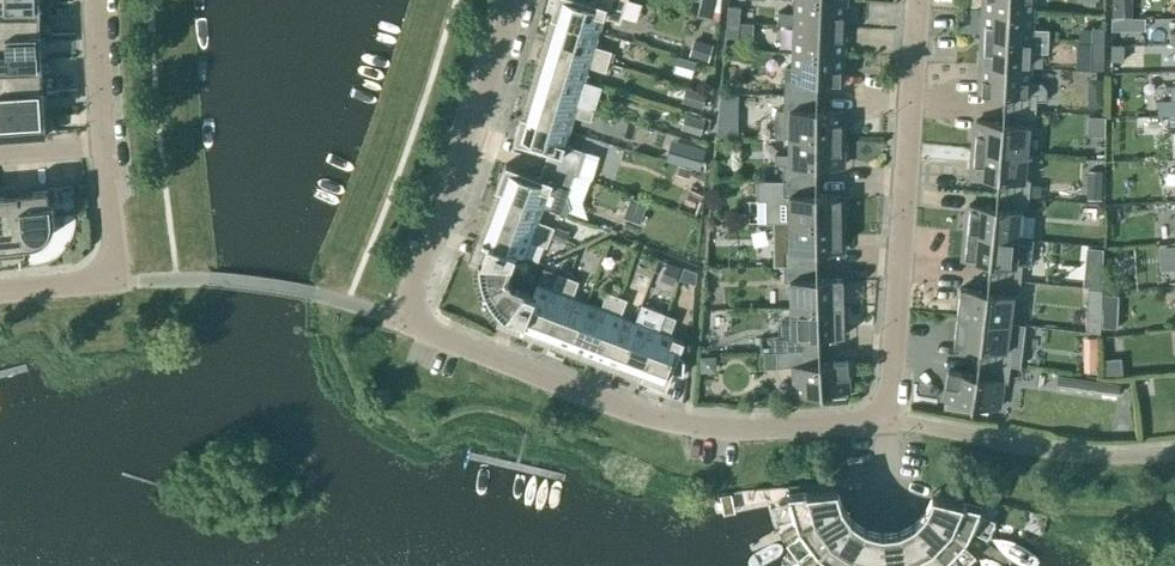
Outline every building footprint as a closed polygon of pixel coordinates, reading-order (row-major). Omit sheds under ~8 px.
[(39,19),(39,0),(37,0),(36,0),(0,0),(0,20),(39,19)] [(628,0),(594,0),(594,2),(587,0),(556,0),(551,18),(556,19),(599,32),(604,17),(621,22),(628,0)] [(697,15),(713,18),(719,20),(720,0),(700,0),(697,15)] [(845,0),(796,0),(795,25),(844,27),(845,0)] [(1033,13),(1034,0),(984,0),(984,10),(1033,13)] [(726,22),(740,23),(741,6),(727,5),(726,22)] [(1032,28),(1033,13),(984,10),(982,38),(1049,41),(1049,29),(1032,28)] [(1112,18),(1111,18),(1112,30),(1124,30),(1124,18),(1112,18)] [(37,47),(37,38),(40,38),(39,19),(0,20),(0,49),(37,47)] [(595,46),(599,32),(556,19),(549,43),(609,62),(612,51),(595,46)] [(739,38),(740,23),(726,22),(725,37),(739,38)] [(843,54),(844,27),(795,25),(794,52),(843,54)] [(1089,28),(1089,44),(1101,44),(1102,29),(1089,28)] [(708,61),(714,44),(694,37),(688,55),(708,61)] [(1048,52),(1049,41),(982,38),(981,65),(1030,67),(1031,51),(1048,52)] [(606,72),(609,62),(549,43),(541,68),(584,81),(589,67),(606,72)] [(1104,72),(1104,46),(1080,45),(1079,70),(1104,72)] [(1124,61),(1124,45),(1112,45),(1111,61),(1124,61)] [(42,76),(41,57),(38,57),(37,47),(0,49),(0,78),(42,76)] [(841,83),(843,54),(794,52),(793,67),(785,67),(784,95),(817,96),(817,81),(841,83)] [(1030,82),(1030,67),(981,65),(980,93),(1004,94),(1003,108),(1036,111),(1037,100),(1046,101),(1047,89),(1042,82),(1030,82)] [(580,96),(584,81),(541,68),(534,93),(594,111),(597,101),(580,96)] [(41,104),(40,95),(43,94),(42,76),(0,78),(0,107),(41,104)] [(703,108),(707,93),(685,87),(681,102),(703,108)] [(1088,97),(1088,107),(1104,107),(1104,92),(1093,92),(1088,97)] [(591,121),(594,111),(534,93),(527,117),(526,118),(570,131),(574,116),(591,121)] [(736,112),(737,94),(720,93),(719,111),(736,112)] [(817,110),(817,96),(784,95),(784,109),(774,109),(774,137),(789,138),(842,138),(842,110),(817,110)] [(0,107),(0,137),(46,133),(45,113),(41,114),(41,104),(0,107)] [(1035,127),(1036,111),(1003,108),(1002,123),(976,120),(974,149),(1027,153),(1029,127),(1035,127)] [(700,136),(705,120),(686,113),(681,129),(700,136)] [(526,118),(527,117),(521,115),(513,142),(548,152),(544,164),(575,175),(582,150),(565,145),(570,131),(526,118)] [(842,167),(842,138),(789,138),(789,153),(774,153),(774,165),(783,165),(783,180),(816,180),(816,166),(842,167)] [(700,170),(706,149),(671,139),(665,160),(700,170)] [(1025,179),(1027,153),(974,149),(972,177),(997,179),(996,193),(1029,196),(1031,180),(1025,179)] [(575,175),(544,164),(540,177),(506,164),(496,190),(501,192),(501,191),(544,207),(544,206),(566,215),(569,206),(567,196),(575,175)] [(679,165),(677,173),(689,177),(692,169),(679,165)] [(842,194),(816,194),(816,180),(783,180),(759,180),(759,204),(765,204),(765,223),(789,223),(842,223),(842,194)] [(18,190),(23,246),(24,254),(25,254),(25,246),(28,246),(32,246),(37,244),(40,242),(44,240),(46,237),(48,235),(49,234),(51,231),(52,229),(53,227),(53,225),(54,223),(54,220),(54,217),(53,202),(50,202),(48,187),(18,190)] [(1087,187),(1087,198),(1102,199),(1102,188),(1087,187)] [(23,246),(18,190),(17,190),(18,193),(0,194),(0,248),(23,246)] [(538,221),(544,207),(501,191),(501,192),(492,215),(551,237),(551,238),(565,243),(569,233),(538,221)] [(1028,212),(1029,196),(996,193),(995,207),(969,204),(966,232),(1019,238),(1022,212),(1028,212)] [(547,247),(551,238),(551,237),(492,215),(482,241),(487,243),(493,245),(493,243),(516,252),(515,253),(525,256),(531,241),(547,247)] [(784,265),(817,265),(816,251),(842,251),(842,223),(789,223),(790,250),(784,250),(784,265)] [(1016,264),(1019,238),(966,232),(963,261),(989,263),(988,277),(1021,281),(1022,265),(1016,264)] [(691,261),(697,247),(681,240),(675,255),(691,261)] [(493,245),(487,243),(481,260),(479,259),(479,266),(480,272),(481,278),(482,284),(485,291),(509,280),(507,276),(511,262),(515,253),(516,252),(493,243),(493,245)] [(710,263),(730,263),(729,246),(710,246),(710,263)] [(1086,247),(1082,285),(1102,287),(1102,249),(1086,247)] [(674,286),(681,267),(666,262),(659,281),(674,286)] [(791,308),(844,307),(843,278),(830,278),(830,279),(817,279),(817,265),(784,265),(784,281),(790,281),(791,308)] [(695,287),(696,271),(681,270),(680,287),(695,287)] [(547,336),(569,277),(559,273),(553,290),(538,284),(534,294),(535,294),(526,316),(524,316),(523,321),(520,326),(547,336)] [(571,345),(587,303),(573,298),(579,281),(569,277),(547,336),(571,345)] [(1019,297),(1021,281),(988,277),(986,291),(973,290),(973,289),(960,288),(957,316),(1010,322),(1013,296),(1019,297)] [(535,294),(534,294),(524,290),(511,285),(509,280),(485,291),(488,297),(491,302),(495,307),(500,312),(504,316),(505,314),(523,321),(524,316),(526,316),(535,294)] [(595,354),(618,296),(608,292),(601,309),(587,303),(571,345),(595,354)] [(620,364),(636,322),(621,316),(628,300),(618,296),(595,354),(620,364)] [(786,351),(819,350),(818,336),(831,335),(831,336),(844,336),(844,307),(791,308),(791,320),(781,320),(777,325),(778,335),(771,335),(771,351),(764,351),(764,352),(786,351)] [(644,373),(666,314),(656,310),(650,327),(636,322),(620,364),(642,372),(644,373)] [(1086,331),(1086,333),(1100,333),(1100,332),(1101,313),(1086,313),(1086,331)] [(1102,313),(1101,327),(1117,328),(1118,314),(1102,313)] [(644,373),(642,372),(640,378),(666,387),(672,373),(684,374),(685,357),(679,356),(685,340),(670,335),(676,318),(666,314),(644,373)] [(1008,337),(1010,322),(957,316),(954,345),(967,346),(980,347),(978,361),(1010,366),(1010,365),(1020,367),(1023,339),(1008,337)] [(786,351),(764,352),(764,369),(793,367),(794,395),(821,393),(821,402),(848,400),(846,362),(820,364),(819,350),(786,351)] [(700,372),(716,372),(716,355),(699,356),(700,372)] [(1097,357),(1083,357),(1083,372),(1098,371),(1097,357)] [(1121,358),(1103,359),(1105,376),(1122,375),(1121,358)] [(1008,383),(1010,366),(978,361),(976,375),(950,371),(944,408),(971,413),(972,404),(998,408),(1002,382),(1008,383)] [(1057,375),(1055,386),(1118,395),(1120,384),(1057,375)] [(798,525),(843,504),(842,502),(838,490),(838,486),(787,492),(787,493),(789,493),(798,525)] [(731,493),(720,495),(722,505),(722,506),(733,504),(733,503),(731,493)] [(925,509),(966,536),(980,506),(981,506),(982,505),(932,493),(931,496),(926,507),(925,509)] [(818,553),(852,517),(851,515),(843,505),(843,504),(798,525),(818,553)] [(943,561),(966,536),(925,509),(924,511),(915,520),(914,521),(943,561)] [(866,526),(864,525),(854,518),(852,517),(818,553),(838,565),(849,565),(866,526)] [(943,561),(914,521),(912,522),(901,528),(899,528),(910,565),(932,565),(943,561)] [(882,530),(880,530),(868,527),(866,526),(849,565),(880,565),(882,530)] [(899,528),(897,529),(884,530),(882,530),(880,565),(910,565),(899,528)]
